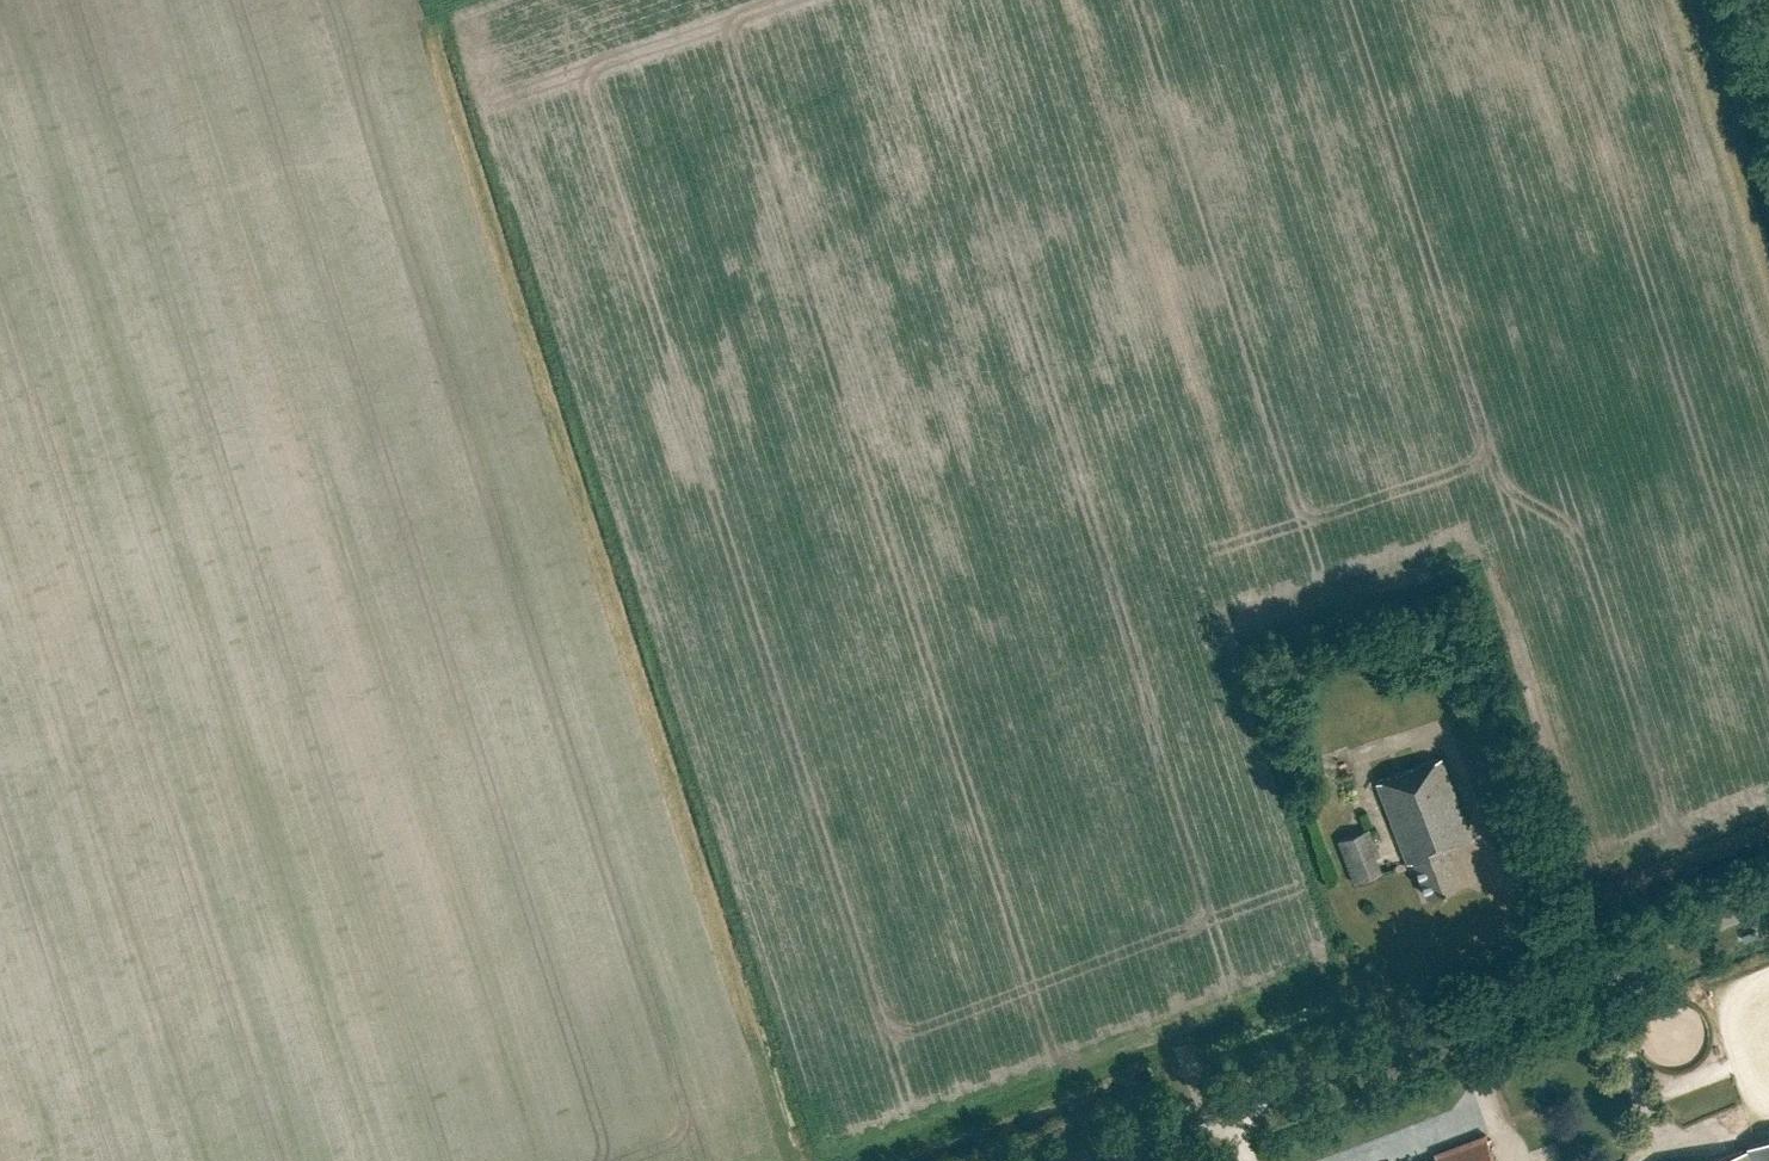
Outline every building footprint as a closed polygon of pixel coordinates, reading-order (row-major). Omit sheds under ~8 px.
[(1445,848),(1471,838),(1441,758),(1376,782),(1407,863),(1413,860),(1426,896),(1459,884),(1445,848)] [(1379,857),(1368,828),(1338,840),(1354,883),(1380,873),(1375,859),(1379,857)] [(1436,1155),(1418,1160),(1494,1160),(1483,1133),(1434,1151),(1436,1155)] [(1749,1145),(1750,1146),(1753,1145),(1759,1160),(1768,1160),(1768,1138),(1749,1145)] [(1753,1145),(1750,1146),(1711,1160),(1759,1160),(1753,1145)]
